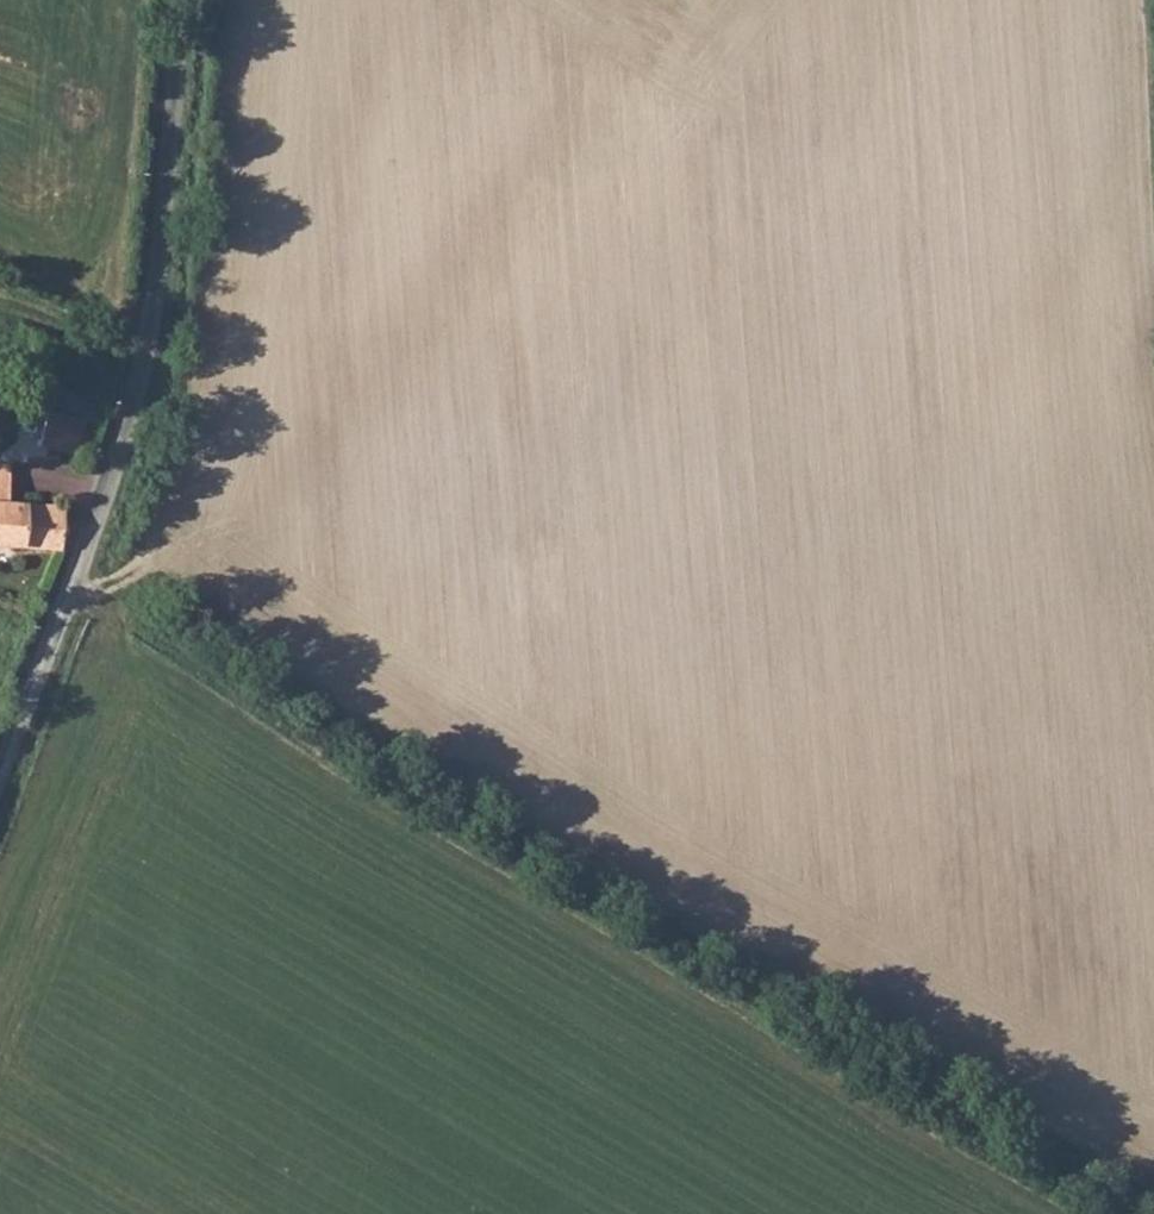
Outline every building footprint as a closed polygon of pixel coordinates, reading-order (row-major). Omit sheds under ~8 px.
[(49,389),(34,442),(76,453),(91,401),(49,389)] [(56,547),(58,504),(0,502),(0,544),(56,547)]
